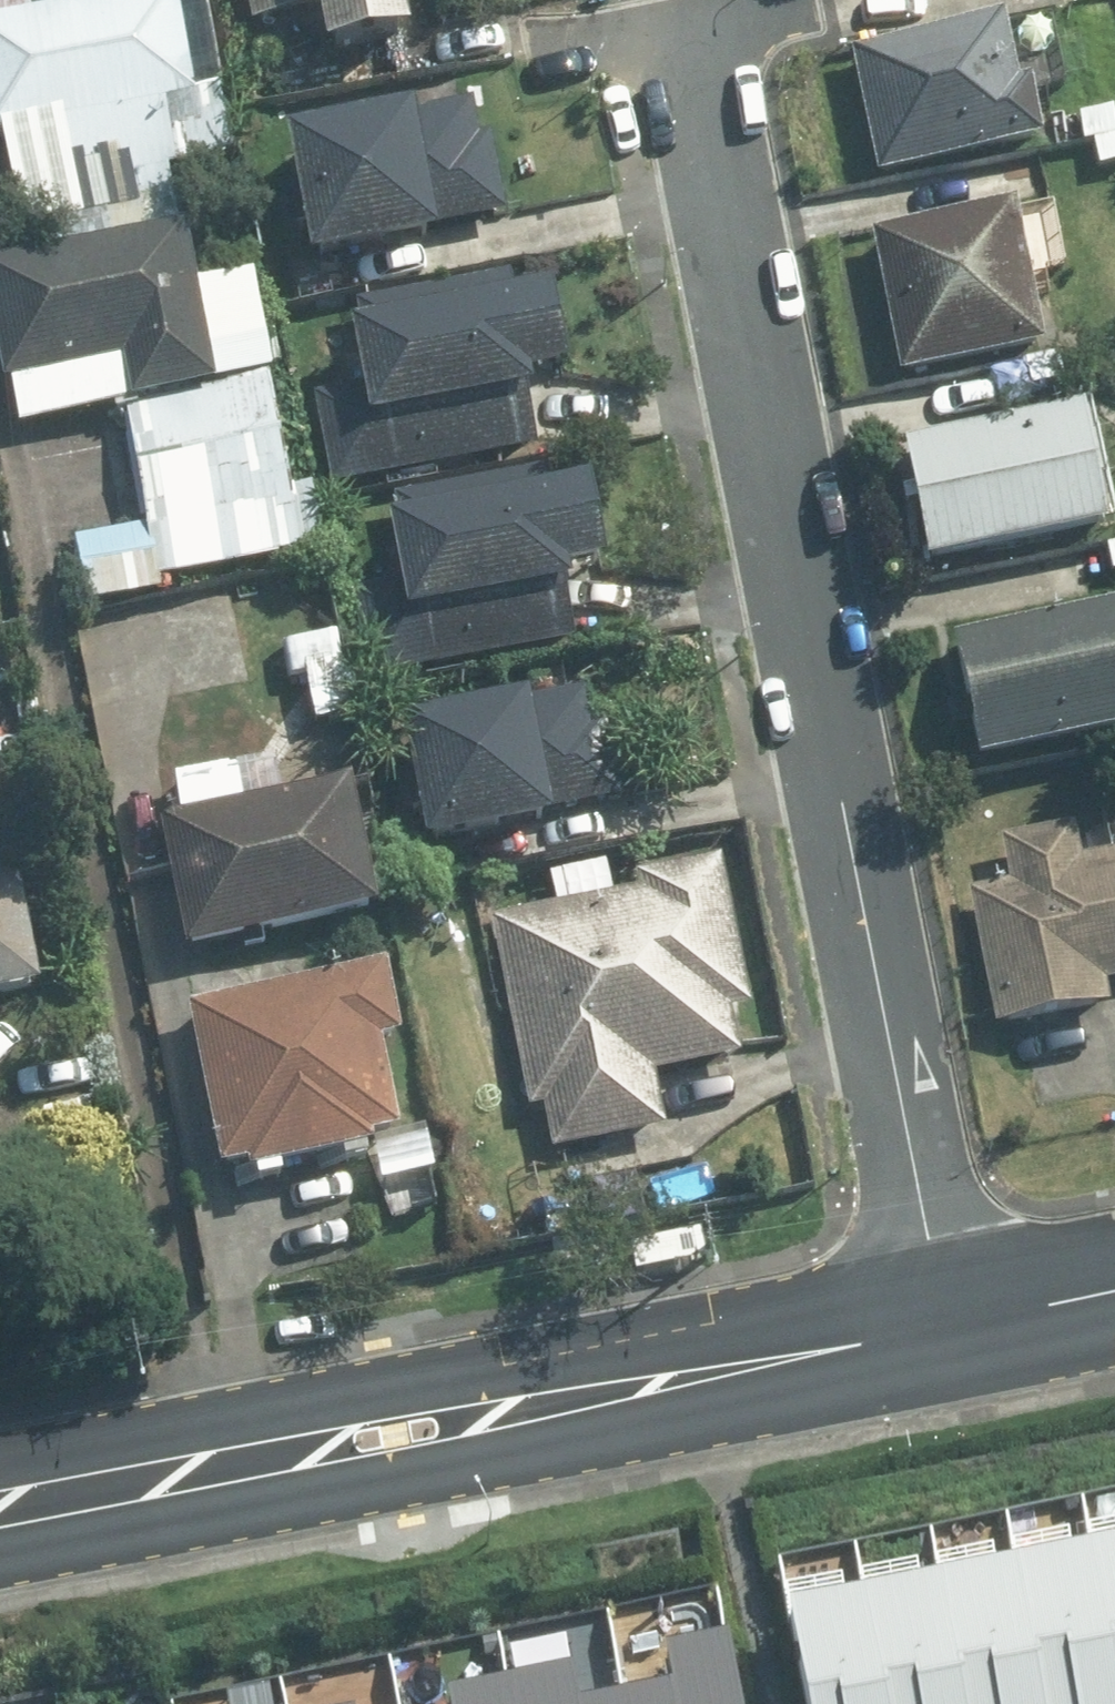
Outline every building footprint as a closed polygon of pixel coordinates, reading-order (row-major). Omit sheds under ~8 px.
[(26,34),(20,0),(0,0),(0,145),(41,138),(52,207),(172,187),(160,115),(184,111),(166,0),(97,0),(100,22),(26,34)] [(239,36),(298,24),(307,70),(396,52),(385,0),(231,0),(239,36)] [(1032,146),(1021,95),(1005,98),(988,24),(843,55),(871,181),(1032,146)] [(488,143),(467,148),(460,113),(256,156),(284,286),(508,239),(488,143)] [(1003,214),(863,241),(891,385),(1030,358),(1003,214)] [(113,413),(142,591),(290,566),(243,281),(189,290),(181,242),(0,272),(0,431),(113,413)] [(529,456),(518,395),(570,386),(556,309),(505,318),(499,285),(347,312),(355,356),(338,359),(345,398),(308,405),(323,492),(529,456)] [(1070,421),(892,452),(912,569),(1090,537),(1070,421)] [(581,495),(538,503),(533,476),(385,502),(392,538),(367,542),(377,599),(349,604),(363,685),(564,649),(555,602),(598,594),(581,495)] [(938,643),(961,769),(1114,742),(1114,611),(938,643)] [(584,699),(390,734),(413,863),(607,828),(584,699)] [(338,796),(147,829),(169,961),(360,929),(338,796)] [(1065,833),(990,847),(997,886),(955,894),(982,1036),(1101,1013),(1096,986),(1114,983),(1114,863),(1072,871),(1065,833)] [(531,1115),(540,1165),(663,1143),(653,1086),(729,1072),(719,1017),(742,1013),(713,853),(600,873),(605,902),(484,924),(519,1117),(531,1115)] [(24,1012),(0,877),(0,1016),(24,1012)] [(365,1058),(387,1054),(373,973),(175,1008),(207,1193),(383,1162),(365,1058)] [(812,1703),(1114,1703),(1114,1530),(790,1591),(812,1703)] [(728,1626),(665,1639),(673,1675),(578,1694),(571,1657),(449,1682),(453,1703),(744,1703),(728,1626)]
